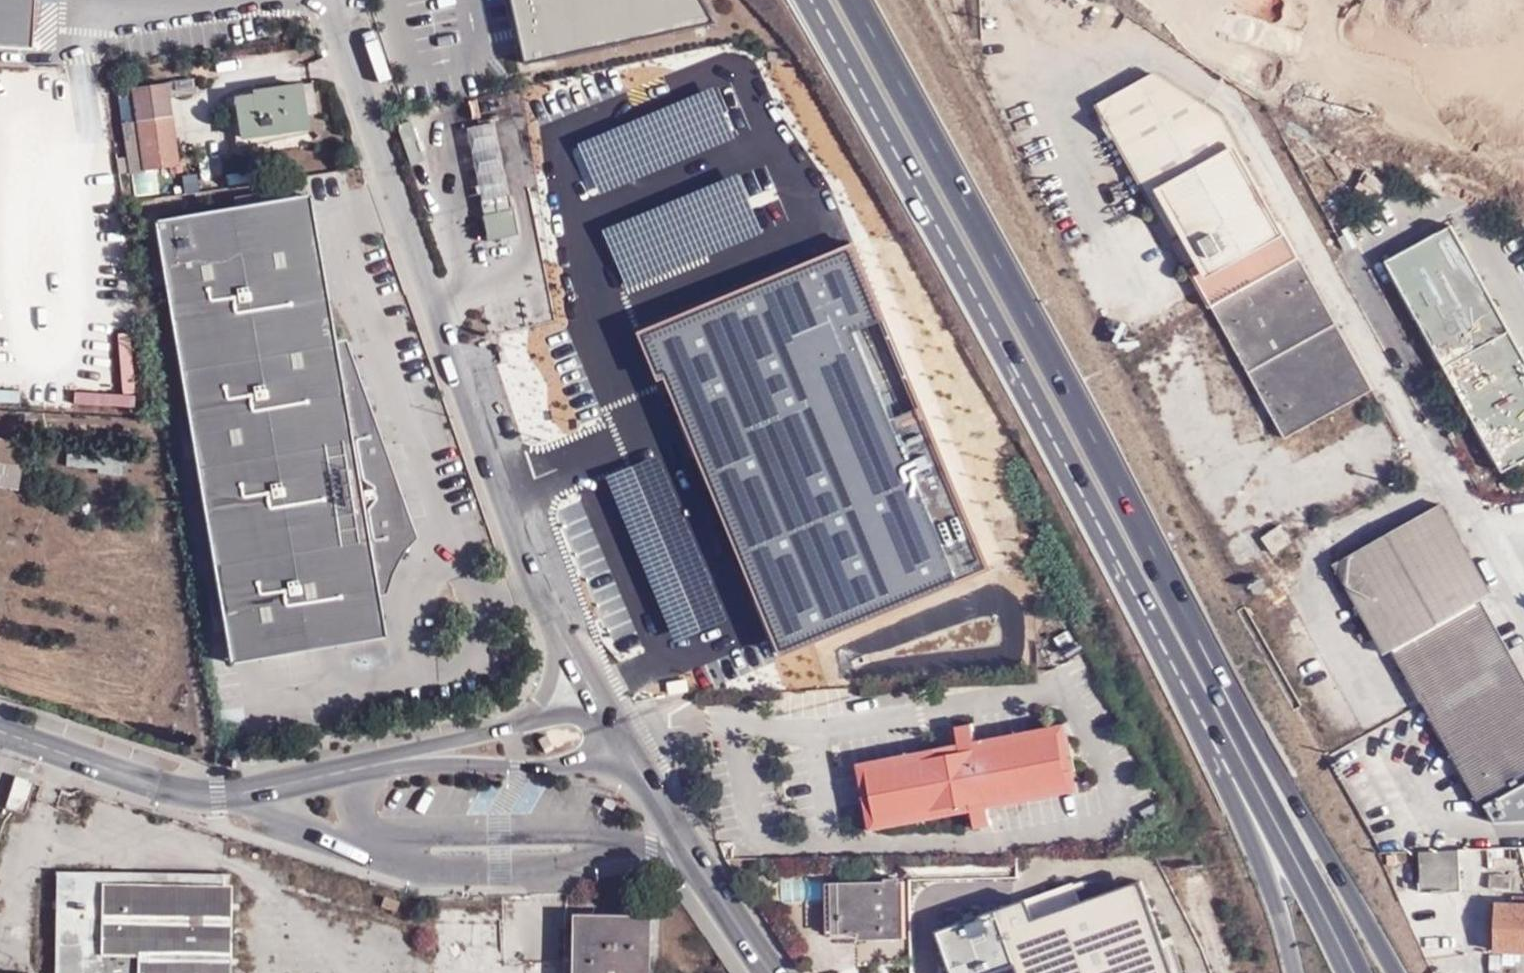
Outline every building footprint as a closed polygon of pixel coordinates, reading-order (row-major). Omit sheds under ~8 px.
[(28,49),(31,0),(0,0),(0,48),(28,49)] [(713,22),(700,0),(512,0),(526,64),(713,22)] [(1205,255),(1192,263),(1228,327),(1214,334),(1220,345),(1205,353),(1210,367),(1227,363),(1232,378),(1255,373),(1290,438),(1330,417),(1339,435),(1348,430),(1349,433),(1365,425),(1353,402),(1377,391),(1304,257),(1280,213),(1273,216),(1260,189),(1263,187),(1224,113),(1159,73),(1102,103),(1157,201),(1176,235),(1191,227),(1205,255)] [(196,81),(170,84),(172,99),(198,95),(196,81)] [(141,120),(149,175),(181,169),(174,126),(172,99),(170,84),(136,88),(141,120)] [(245,139),(307,130),(302,85),(257,90),(257,97),(239,99),(245,139)] [(118,90),(124,123),(141,120),(136,88),(118,90)] [(714,88),(577,144),(598,195),(734,138),(714,88)] [(132,177),(149,175),(141,120),(124,123),(132,177)] [(494,122),(465,129),(484,216),(512,210),(494,122)] [(738,174),(602,229),(626,289),(763,234),(738,174)] [(387,638),(379,595),(387,594),(400,560),(419,537),(346,340),(336,342),(310,194),(156,221),(230,664),(387,638)] [(512,210),(484,216),(489,241),(517,235),(512,210)] [(1383,262),(1500,473),(1523,460),(1523,459),(1523,361),(1449,226),(1383,262)] [(1176,235),(1192,263),(1205,255),(1191,227),(1176,235)] [(657,382),(663,379),(777,654),(987,569),(917,408),(889,420),(853,332),(882,321),(851,244),(636,333),(657,382)] [(28,445),(0,442),(0,485),(21,488),(28,445)] [(658,455),(607,476),(676,641),(727,620),(658,455)] [(1339,567),(1387,655),(1397,649),(1403,651),(1427,697),(1458,755),(1487,810),(1498,825),(1523,824),(1523,689),(1480,603),(1494,596),(1445,509),(1339,567)] [(958,736),(962,756),(978,753),(974,733),(958,736)] [(987,804),(1077,786),(1069,736),(978,753),(962,756),(876,773),(886,825),(968,808),(987,804)] [(28,799),(31,779),(16,777),(13,796),(28,799)] [(987,804),(968,808),(972,826),(990,823),(987,804)] [(1464,850),(1424,849),(1427,891),(1464,891),(1464,850)] [(1125,870),(1017,911),(1014,900),(930,928),(946,972),(992,972),(1006,968),(1008,972),(1165,972),(1125,870)] [(220,873),(61,871),(57,972),(216,972),(220,873)] [(1506,880),(1490,879),(1489,891),(1505,892),(1506,880)] [(847,886),(849,936),(875,936),(875,943),(913,942),(910,883),(847,886)] [(836,937),(849,936),(847,886),(834,886),(836,937)] [(1499,906),(1495,953),(1523,955),(1523,907),(1499,906)] [(580,918),(578,972),(650,972),(652,920),(580,918)]
